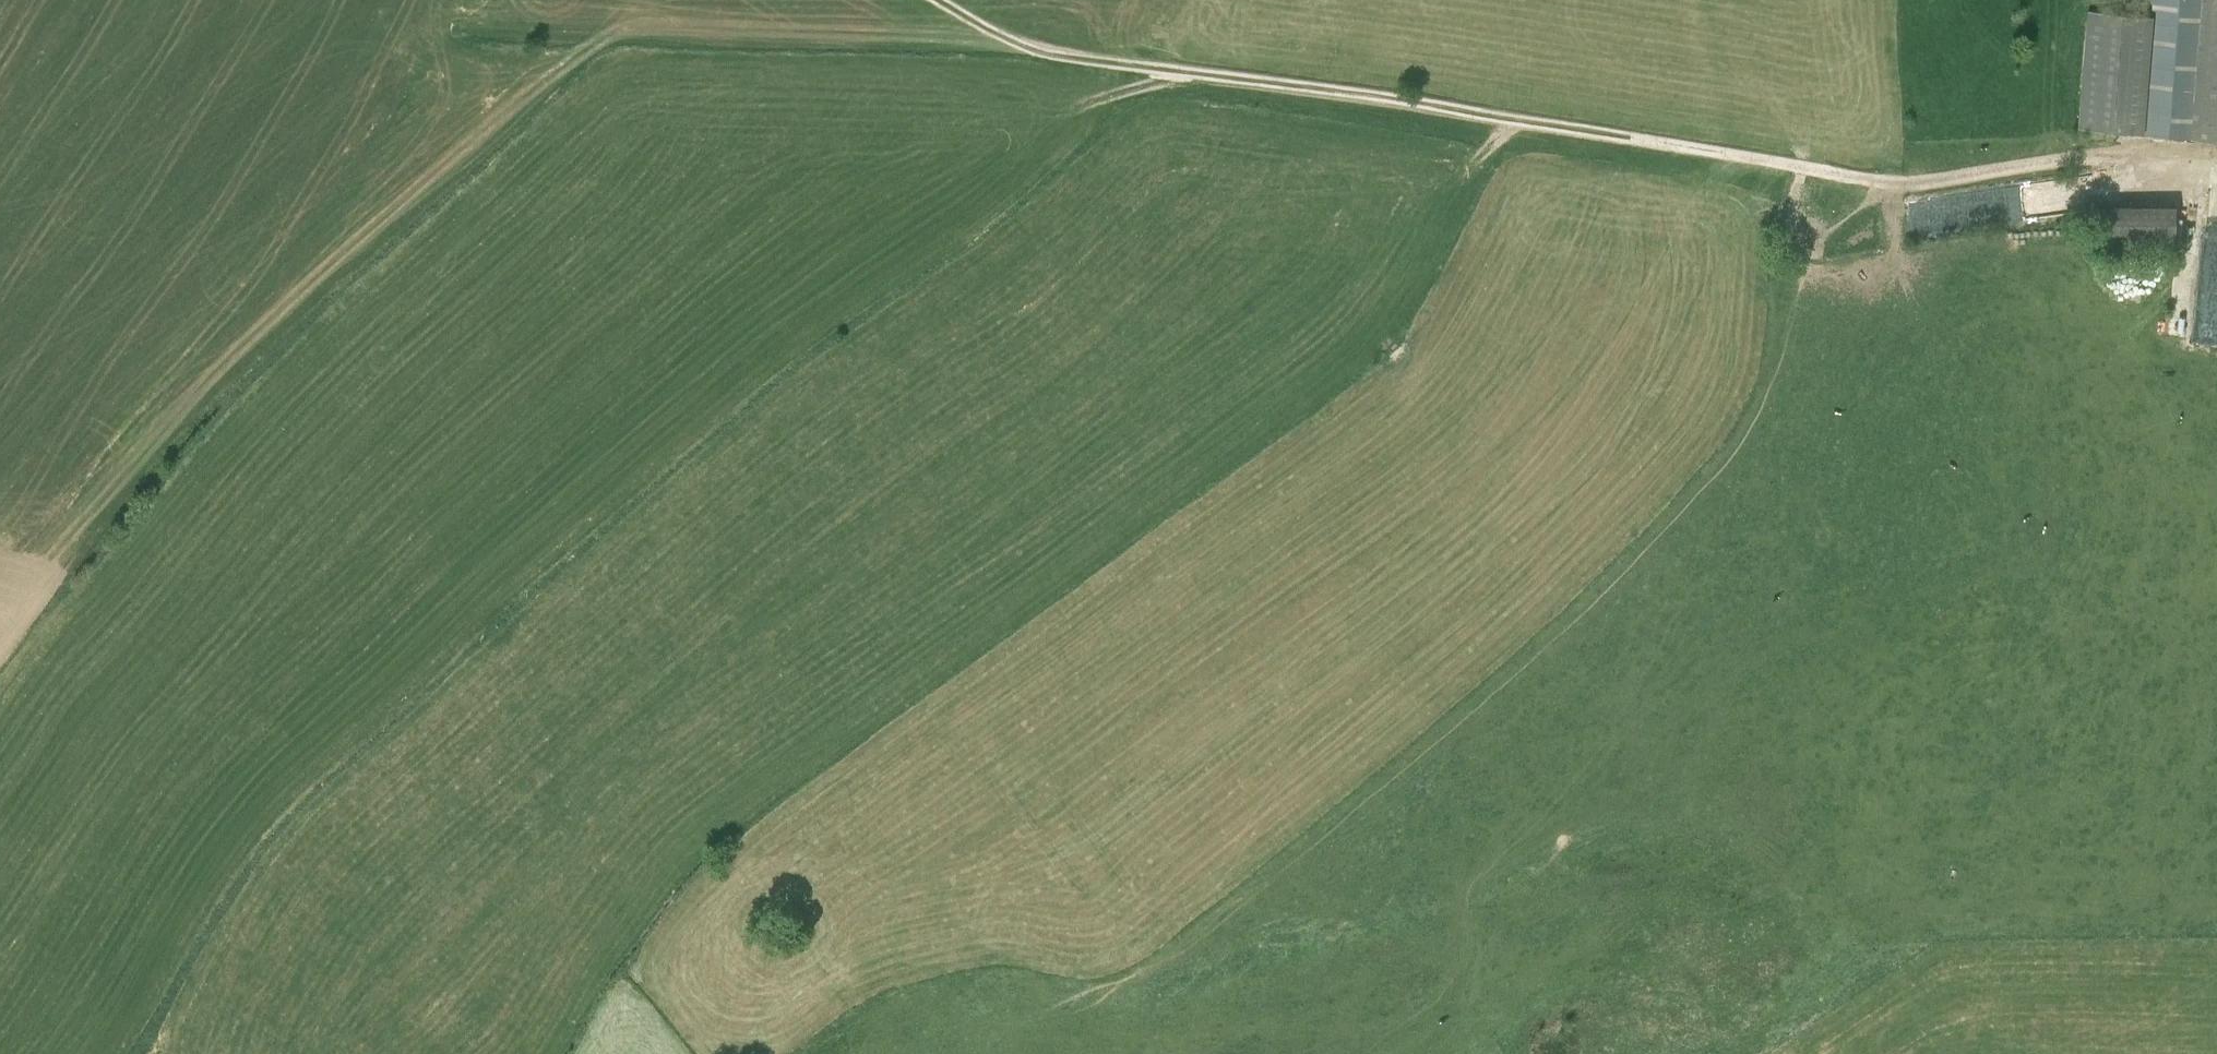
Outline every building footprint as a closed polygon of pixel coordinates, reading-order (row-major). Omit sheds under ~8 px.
[(2151,15),(2086,9),(2077,127),(2190,137),(2216,139),(2216,0),(2152,0),(2151,15)] [(2202,338),(2216,340),(2216,190),(2214,189),(2202,338)] [(2101,203),(2101,245),(2176,245),(2176,203),(2101,203)]
